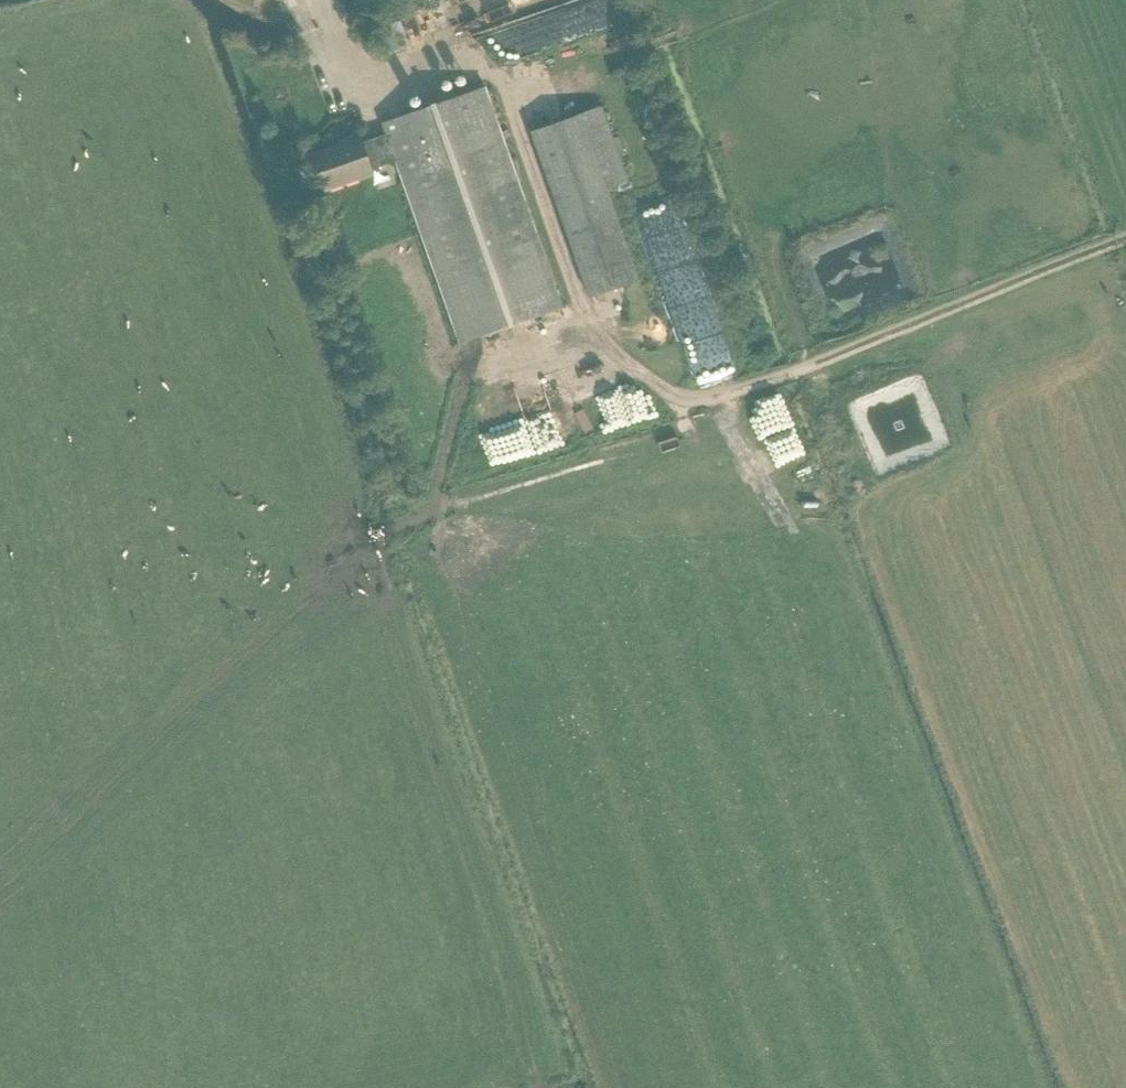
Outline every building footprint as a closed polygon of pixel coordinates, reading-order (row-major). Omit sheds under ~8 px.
[(385,134),(396,162),(461,343),(562,307),(483,88),(381,124),(385,134)] [(529,134),(588,298),(641,280),(608,189),(629,181),(603,107),(529,134)] [(396,162),(385,134),(361,143),(360,138),(313,155),(326,191),(373,175),(371,171),(396,162)]
